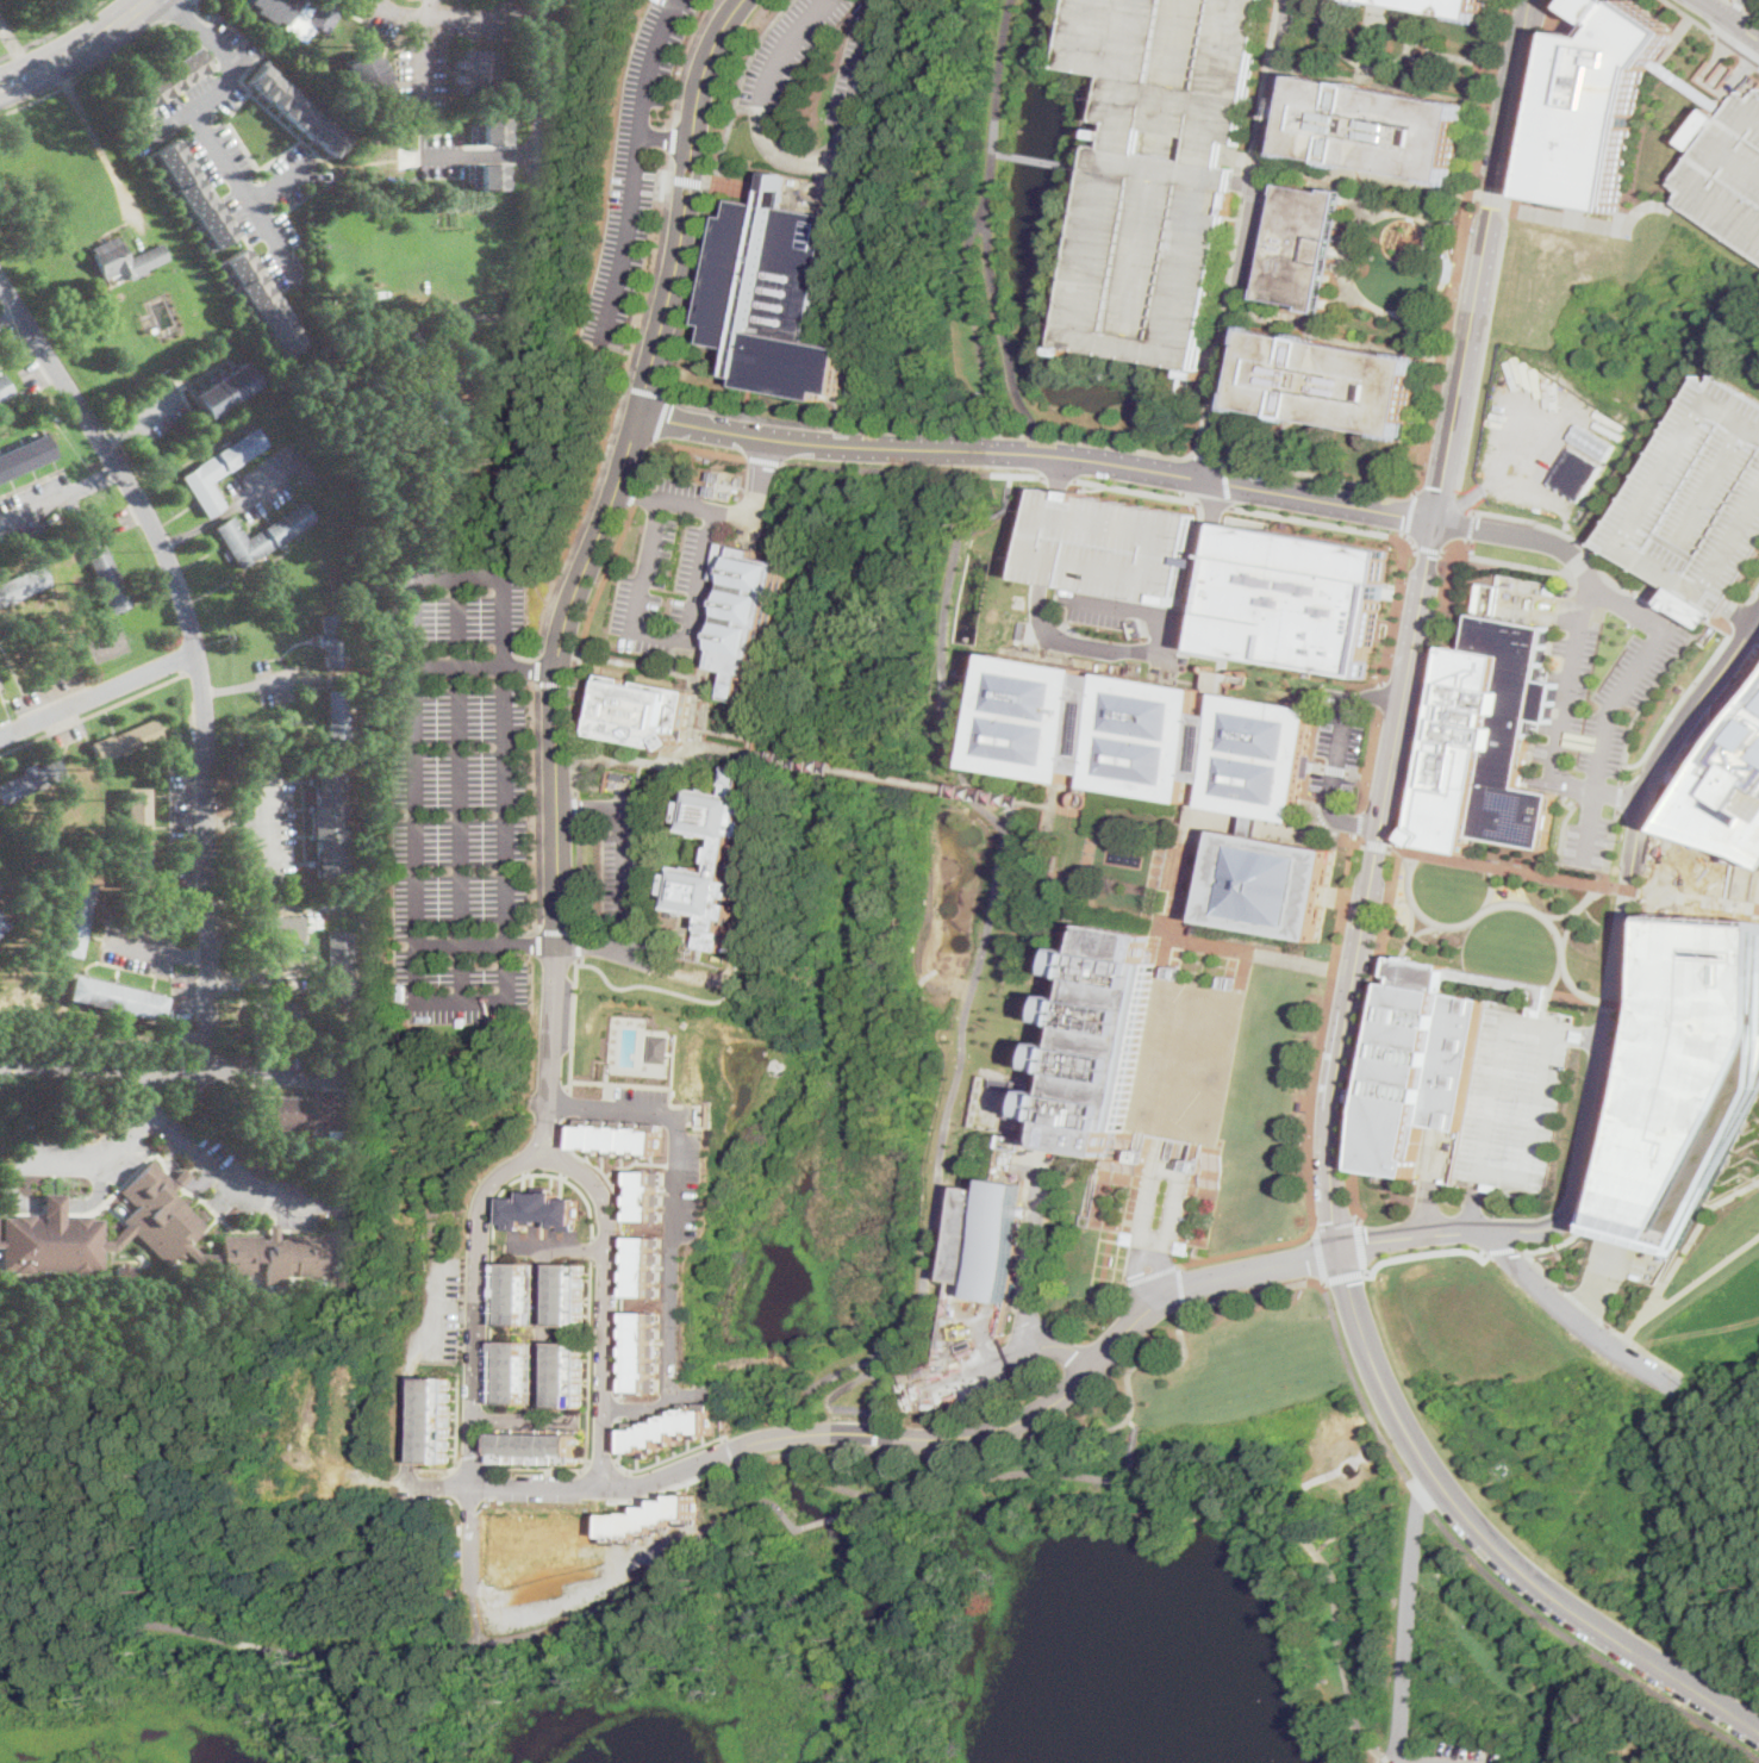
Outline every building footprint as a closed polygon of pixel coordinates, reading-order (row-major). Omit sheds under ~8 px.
[(295,12),(303,0),(316,0),(338,14),(326,35),(317,29),(314,33),(311,31),(302,44),(281,30),(283,26),(274,20),(272,25),(251,12),(254,8),(245,2),(247,0),(298,0),(292,8),(295,12)] [(1069,66),(1081,0),(1266,0),(1239,155),(1200,370),(1065,345),(1114,74),(1069,66)] [(1366,1),(1367,0),(1490,0),(1487,13),(1492,13),(1491,20),(1490,25),(1465,21),(1466,18),(1384,2),(1383,4),(1374,2),(1367,1),(1366,1)] [(1582,5),(1585,0),(1624,0),(1672,31),(1651,64),(1647,62),(1621,211),(1534,195),(1564,30),(1585,33),(1590,10),(1582,5)] [(193,44),(206,67),(148,105),(133,83),(193,44)] [(498,60),(495,89),(492,88),(492,96),(461,94),(462,81),(457,81),(459,69),(459,60),(463,61),(463,49),(494,51),(494,60),(498,60)] [(370,50),(376,60),(379,58),(391,79),(387,80),(392,88),(364,104),(360,95),(357,96),(345,76),(349,74),(344,64),(370,50)] [(349,136),(333,156),(247,82),(263,61),(349,136)] [(1476,107),(1472,122),(1468,120),(1466,136),(1460,168),(1465,169),(1462,183),(1462,185),(1352,166),(1351,169),(1343,168),(1337,167),(1337,161),(1306,156),(1305,160),(1287,157),(1291,138),(1295,138),(1303,92),(1299,91),(1303,76),(1360,85),(1476,105),(1476,107)] [(1758,88),(1758,89),(1758,252),(1676,195),(1742,96),(1748,101),(1758,88)] [(475,117),(475,143),(505,142),(504,116),(475,117)] [(151,151),(211,248),(235,233),(171,138),(151,151)] [(472,162),(472,188),(504,188),(504,161),(472,162)] [(780,200),(779,208),(831,218),(831,223),(810,341),(854,349),(847,388),(846,394),(837,393),(828,392),(827,400),(753,387),(748,386),(746,386),(748,376),(740,375),(744,349),(713,343),(712,343),(715,325),(706,323),(725,217),(735,218),(737,200),(744,201),(771,206),(773,194),(774,186),(776,173),(785,174),(780,200)] [(1286,185),(1330,192),(1331,189),(1333,189),(1349,192),(1347,206),(1342,231),(1335,272),(1330,299),(1328,314),(1324,314),(1309,312),(1310,307),(1266,299),(1286,185)] [(120,236),(131,258),(163,243),(170,258),(146,269),(149,273),(132,280),(130,275),(121,279),(119,274),(106,280),(92,250),(120,236)] [(222,258),(280,359),(304,342),(243,245),(222,258)] [(400,314),(400,326),(380,326),(380,314),(400,314)] [(1267,331),(1306,338),(1308,334),(1309,334),(1322,336),(1321,341),(1323,342),(1403,356),(1404,351),(1421,355),(1431,357),(1429,367),(1428,375),(1423,374),(1415,422),(1420,423),(1416,438),(1416,443),(1390,438),(1390,435),(1308,419),(1308,425),(1302,424),(1299,423),(1295,423),(1292,422),(1293,417),(1287,417),(1254,410),(1253,416),(1249,416),(1240,413),(1243,395),(1249,395),(1249,391),(1259,344),(1254,344),(1258,326),(1268,329),(1267,331)] [(193,394),(207,417),(260,382),(244,360),(193,394)] [(1562,384),(1527,362),(1518,376),(1553,399),(1562,384)] [(18,391),(0,403),(0,377),(6,373),(18,391)] [(1714,374),(1758,402),(1758,545),(1722,605),(1715,617),(1708,615),(1705,619),(1699,628),(1655,602),(1665,586),(1591,543),(1696,375),(1708,384),(1714,374)] [(385,380),(383,393),(370,392),(372,391),(366,390),(367,378),(385,380)] [(735,401),(732,409),(719,406),(722,398),(735,401)] [(227,506),(210,518),(183,478),(258,428),(270,446),(237,468),(235,469),(213,484),(227,506)] [(1608,459),(1615,444),(1580,428),(1573,443),(1608,459)] [(8,479),(0,483),(0,455),(46,435),(56,457),(54,459),(51,460),(33,468),(31,468),(11,478),(8,479)] [(1602,465),(1573,447),(1551,483),(1580,501),(1602,465)] [(721,472),(719,481),(711,480),(712,471),(721,472)] [(718,487),(717,497),(709,496),(710,486),(718,487)] [(1196,513),(1190,555),(1187,563),(1181,605),(1038,579),(1029,577),(1044,486),(1054,488),(1071,492),(1072,488),(1089,491),(1087,494),(1196,513)] [(242,571),(216,528),(232,517),(248,541),(306,504),(318,523),(242,571)] [(1190,555),(1224,561),(1231,521),(1390,549),(1367,678),(1209,649),(1223,569),(1187,563),(1190,555)] [(788,563),(782,597),(779,597),(775,611),(772,629),(768,629),(761,661),(759,660),(755,677),(750,675),(746,702),(730,698),(734,683),(734,681),(735,672),(716,668),(728,612),(734,583),(713,579),(721,542),(748,548),(760,550),(762,550),(761,557),(788,563)] [(121,610),(114,613),(86,554),(106,544),(135,604),(121,610)] [(10,604),(0,608),(0,584),(45,563),(54,584),(10,604)] [(1533,580),(1532,587),(1520,586),(1521,579),(1533,580)] [(1554,593),(1546,592),(1548,583),(1557,585),(1554,593)] [(341,613),(343,625),(350,624),(351,636),(344,637),(349,666),(329,669),(325,647),(318,648),(316,634),(324,633),(322,616),(341,613)] [(1549,628),(1540,681),(1558,684),(1551,723),(1540,721),(1534,719),(1522,789),(1557,795),(1547,849),(1474,836),(1471,856),(1424,848),(1412,840),(1421,828),(1452,646),(1470,649),(1476,616),(1549,628)] [(1096,674),(1115,678),(1115,673),(1206,690),(1202,714),(1222,717),(1227,693),(1316,710),(1297,823),(1272,820),(1271,828),(1268,839),(1337,851),(1331,886),(1328,908),(1321,942),(1209,922),(1225,829),(1248,833),(1249,824),(1252,815),(1205,806),(1210,784),(1190,780),(1186,803),(1094,787),(1097,775),(1077,772),(1075,784),(985,767),(1005,654),(1096,671),(1096,674)] [(680,734),(685,743),(674,750),(667,740),(662,739),(661,743),(661,745),(661,747),(594,735),(593,734),(604,674),(694,692),(687,729),(680,734)] [(350,739),(329,740),(329,691),(350,691),(350,739)] [(1679,829),(1758,852),(1758,702),(1679,829)] [(149,745),(99,764),(92,743),(142,724),(149,745)] [(4,806),(0,799),(0,785),(26,773),(24,768),(36,764),(38,768),(57,759),(67,778),(4,806)] [(342,774),(342,789),(338,789),(338,800),(343,800),(343,816),(338,816),(338,828),(343,828),(343,843),(339,843),(339,855),(343,855),(343,871),(338,871),(339,878),(316,879),(314,841),(311,841),(311,804),(314,804),(314,787),(311,787),(311,775),(314,775),(313,767),(338,766),(338,773),(342,774)] [(756,770),(753,789),(749,789),(748,797),(763,799),(760,816),(751,815),(751,821),(759,822),(756,839),(743,836),(741,851),(748,852),(746,867),(738,866),(736,882),(748,884),(746,899),(737,898),(736,904),(744,905),(742,921),(734,920),(729,947),(728,951),(728,952),(726,952),(701,947),(704,934),(705,928),(710,928),(711,916),(682,911),(674,910),(676,896),(670,895),(674,873),(680,874),(682,865),(719,872),(721,864),(717,864),(721,846),(724,847),(725,839),(688,833),(690,823),(682,822),(686,800),(694,802),(697,787),(734,795),(735,786),(732,785),(736,766),(743,767),(749,768),(750,768),(756,770)] [(151,886),(129,887),(127,787),(150,787),(151,886)] [(95,891),(80,959),(54,952),(70,886),(70,885),(95,891)] [(10,926),(0,933),(0,914),(10,926)] [(264,941),(254,942),(254,918),(305,916),(305,940),(264,941)] [(1679,1254),(1705,1198),(1713,1182),(1722,1161),(1728,1147),(1736,1130),(1753,1094),(1757,1085),(1758,1063),(1758,926),(1719,923),(1664,920),(1639,1002),(1638,1011),(1648,1016),(1595,1231),(1679,1254)] [(1061,1120),(1037,1115),(1042,1090),(1066,1095),(1071,1072),(1047,1067),(1050,1042),(1074,1047),(1078,1024),(1055,1020),(1059,996),(1084,999),(1087,978),(1063,973),(1067,948),(1091,953),(1093,941),(1096,926),(1097,924),(1155,935),(1150,964),(1156,964),(1154,976),(1127,1132),(1119,1130),(1115,1157),(1056,1147),(1061,1120)] [(357,1013),(328,1014),(328,1007),(330,1007),(328,932),(351,932),(351,980),(357,980),(357,1013)] [(1460,1130),(1427,1125),(1417,1122),(1415,1122),(1411,1139),(1409,1158),(1405,1177),(1354,1167),(1354,1139),(1356,1111),(1380,982),(1384,983),(1386,976),(1379,974),(1379,971),(1381,963),(1381,959),(1381,958),(1384,958),(1384,955),(1404,959),(1436,965),(1435,967),(1431,990),(1485,999),(1460,1130)] [(168,997),(162,1022),(67,1001),(73,976),(168,997)] [(1485,999),(1460,1130),(1449,1185),(1476,1190),(1543,1202),(1572,1036),(1576,1015),(1546,1010),(1485,999)] [(306,1026),(255,1027),(254,1003),(305,1002),(306,1026)] [(670,1063),(650,1061),(653,1034),(672,1035),(670,1063)] [(1033,1084),(1027,1120),(1010,1117),(1016,1082),(1033,1084)] [(322,1091),(322,1098),(344,1098),(344,1132),(326,1132),(328,1121),(314,1121),(314,1132),(262,1130),(263,1097),(311,1098),(312,1088),(322,1088),(322,1091)] [(662,1154),(649,1153),(648,1158),(641,1158),(642,1153),(632,1153),(632,1157),(626,1157),(626,1152),(617,1152),(617,1155),(609,1155),(609,1151),(599,1150),(598,1154),(592,1154),(592,1150),(579,1148),(581,1117),(665,1123),(662,1154)] [(5,1247),(0,1247),(0,1240),(5,1240),(5,1219),(17,1219),(17,1215),(37,1215),(37,1219),(44,1219),(45,1204),(45,1194),(66,1195),(66,1206),(66,1220),(74,1220),(74,1216),(94,1217),(94,1220),(106,1220),(105,1240),(112,1240),(127,1225),(123,1220),(136,1207),(120,1191),(152,1160),(171,1180),(179,1175),(185,1169),(192,1176),(186,1182),(175,1192),(207,1227),(192,1242),(201,1253),(224,1254),(224,1235),(270,1236),(270,1223),(280,1223),(279,1239),(287,1240),(288,1234),(328,1234),(326,1277),(299,1277),(299,1270),(292,1270),(292,1276),(286,1276),(286,1285),(266,1285),(266,1271),(252,1271),(252,1277),(224,1277),(224,1263),(199,1263),(187,1250),(169,1266),(138,1233),(118,1252),(105,1252),(105,1273),(93,1272),(93,1276),(73,1275),(73,1271),(33,1270),(33,1275),(15,1275),(15,1270),(5,1270),(5,1247)] [(666,1171),(666,1186),(661,1186),(661,1194),(666,1194),(666,1206),(660,1206),(660,1211),(666,1211),(666,1221),(635,1221),(635,1211),(629,1211),(629,1203),(635,1203),(635,1195),(630,1195),(630,1183),(635,1183),(635,1170),(660,1171),(666,1171)] [(1025,1189),(1004,1302),(973,1297),(975,1284),(950,1281),(949,1279),(966,1186),(992,1190),(994,1178),(996,1179),(998,1179),(1025,1184),(1025,1189)] [(525,1190),(559,1190),(559,1200),(562,1200),(562,1197),(579,1197),(579,1225),(578,1225),(578,1229),(564,1229),(563,1227),(556,1227),(555,1223),(547,1223),(547,1220),(537,1220),(537,1223),(528,1223),(528,1226),(520,1226),(520,1228),(506,1229),(506,1223),(505,1223),(505,1196),(522,1196),(522,1198),(525,1198),(525,1190)] [(659,1247),(659,1251),(665,1251),(665,1264),(659,1264),(659,1269),(665,1269),(665,1281),(657,1281),(657,1287),(663,1287),(663,1296),(632,1296),(632,1287),(629,1287),(628,1279),(632,1279),(632,1271),(629,1271),(628,1260),(634,1260),(632,1252),(629,1253),(629,1245),(632,1245),(632,1236),(665,1235),(665,1246),(659,1247)] [(131,1261),(131,1264),(136,1264),(136,1279),(117,1279),(117,1264),(123,1264),(123,1261),(131,1261)] [(500,1263),(499,1325),(529,1325),(530,1263),(500,1263)] [(554,1264),(554,1326),(584,1326),(585,1264),(554,1264)] [(363,1287),(345,1287),(345,1273),(363,1273),(363,1287)] [(46,1287),(35,1287),(35,1276),(46,1276),(46,1287)] [(657,1312),(657,1371),(651,1371),(651,1377),(649,1377),(649,1391),(631,1391),(632,1312),(657,1312)] [(948,1346),(938,1344),(943,1316),(953,1319),(948,1346)] [(974,1345),(959,1351),(956,1345),(972,1339),(974,1345)] [(528,1341),(528,1403),(498,1403),(498,1391),(498,1341),(528,1341)] [(554,1343),(551,1407),(582,1408),(584,1344),(554,1343)] [(420,1377),(418,1464),(449,1465),(450,1378),(420,1377)] [(716,1409),(682,1408),(681,1415),(665,1415),(665,1426),(632,1425),(631,1453),(653,1454),(654,1444),(682,1445),(683,1435),(704,1435),(704,1433),(715,1433),(716,1409)] [(497,1434),(497,1464),(579,1466),(579,1435),(497,1434)] [(612,1512),(612,1541),(626,1541),(626,1536),(660,1536),(660,1522),(698,1522),(698,1494),(679,1494),(679,1499),(663,1499),(663,1505),(648,1505),(648,1513),(612,1512)]
